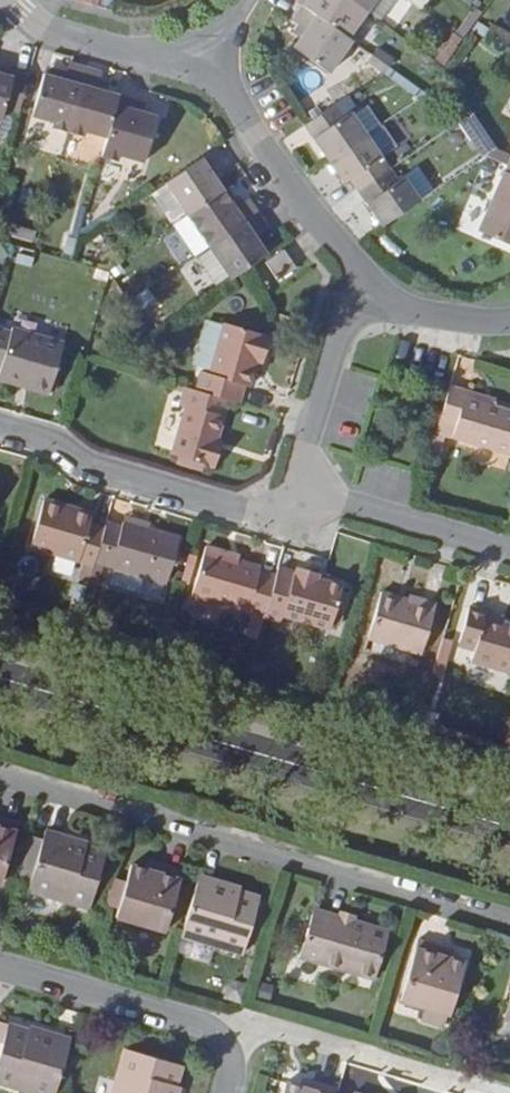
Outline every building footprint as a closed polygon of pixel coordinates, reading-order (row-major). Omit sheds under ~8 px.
[(369,11),(354,0),(308,0),(304,5),(350,38),(369,11)] [(377,0),(354,0),(369,11),(377,0)] [(350,38),(304,5),(294,20),(308,29),(296,47),(331,72),(354,40),(350,38)] [(453,34),(436,58),(445,64),(462,40),(453,34)] [(53,126),(71,130),(89,67),(72,62),(69,72),(67,80),(46,74),(34,115),(54,121),(53,126)] [(48,66),(46,74),(67,80),(69,72),(48,66)] [(105,72),(89,67),(71,130),(86,135),(88,131),(109,137),(121,95),(100,88),(105,72)] [(0,73),(0,119),(3,120),(7,108),(21,111),(31,76),(16,71),(15,77),(0,73)] [(148,102),(121,95),(109,137),(104,155),(120,160),(121,154),(146,162),(159,116),(145,112),(148,102)] [(340,103),(306,126),(330,160),(369,133),(353,111),(347,115),(340,103)] [(393,169),(369,133),(330,160),(346,182),(353,178),(362,191),(393,169)] [(218,148),(169,182),(155,191),(177,224),(191,214),(226,190),(214,172),(228,164),(218,148)] [(393,169),(362,191),(386,226),(423,201),(406,176),(400,179),(393,169)] [(483,233),(509,245),(509,175),(483,233)] [(237,206),(226,190),(191,214),(177,224),(198,255),(200,253),(212,245),(261,212),(251,198),(237,206)] [(271,226),(261,212),(212,245),(200,253),(222,286),(246,270),(264,258),(270,254),(257,236),(271,226)] [(37,232),(9,224),(6,234),(34,242),(37,232)] [(286,249),(266,262),(279,281),(299,267),(286,249)] [(204,370),(198,390),(230,400),(241,403),(246,384),(252,386),(258,362),(260,354),(267,356),(272,336),(228,324),(213,373),(204,370)] [(0,329),(0,367),(0,369),(0,371),(30,380),(28,388),(50,393),(65,343),(12,328),(12,333),(0,329)] [(260,354),(258,362),(264,363),(267,356),(260,354)] [(0,371),(0,379),(28,388),(30,380),(0,371)] [(173,389),(187,393),(189,387),(176,383),(173,389)] [(452,386),(442,419),(459,425),(455,436),(509,452),(509,408),(467,396),(469,391),(452,386)] [(198,390),(189,387),(187,393),(183,404),(188,407),(175,454),(217,467),(223,448),(217,445),(230,400),(198,390)] [(442,419),(431,456),(438,459),(446,433),(455,436),(459,425),(442,419)] [(225,440),(219,439),(217,445),(223,448),(225,440)] [(96,561),(105,529),(91,526),(93,522),(76,516),(77,509),(47,501),(33,547),(95,566),(96,561)] [(76,516),(93,522),(94,515),(77,509),(76,516)] [(123,528),(107,523),(105,529),(96,561),(168,582),(170,576),(177,550),(181,538),(125,521),(123,528)] [(183,580),(191,554),(177,550),(170,576),(183,580)] [(207,551),(206,558),(239,566),(240,561),(207,551)] [(198,585),(206,558),(191,554),(183,580),(198,585)] [(263,623),(267,610),(277,576),(259,571),(260,566),(240,561),(239,566),(206,558),(198,585),(195,595),(257,612),(254,621),(263,623)] [(298,572),(280,567),(277,576),(267,610),(332,628),(333,623),(343,590),(345,585),(330,581),(319,577),(321,573),(300,567),(298,572)] [(332,576),(321,573),(319,577),(330,581),(332,576)] [(341,625),(350,592),(343,590),(333,623),(341,625)] [(411,601),(383,594),(371,638),(424,654),(439,603),(412,595),(411,601)] [(472,607),(462,643),(477,648),(474,661),(509,671),(509,624),(488,617),(490,613),(472,607)] [(0,817),(0,883),(4,884),(21,823),(0,817)] [(107,851),(86,844),(86,842),(46,830),(27,891),(90,910),(107,851)] [(184,872),(147,861),(145,869),(132,865),(117,918),(167,931),(184,872)] [(245,954),(262,897),(239,890),(240,886),(203,875),(184,937),(245,954)] [(299,959),(376,980),(389,931),(354,921),(356,913),(341,910),(339,916),(313,909),(309,925),(304,923),(298,941),(304,943),(299,959)] [(183,939),(179,955),(211,963),(215,947),(183,939)] [(451,1015),(466,961),(450,957),(452,948),(419,939),(401,1001),(451,1015)] [(230,979),(225,998),(242,1002),(247,984),(230,979)] [(74,1036),(35,1025),(34,1029),(12,1023),(0,1064),(0,1082),(40,1092),(57,1092),(74,1036)] [(180,1086),(186,1065),(129,1048),(116,1092),(182,1092),(183,1086),(180,1086)] [(302,1087),(289,1083),(286,1092),(340,1092),(341,1088),(305,1078),(302,1087)]
